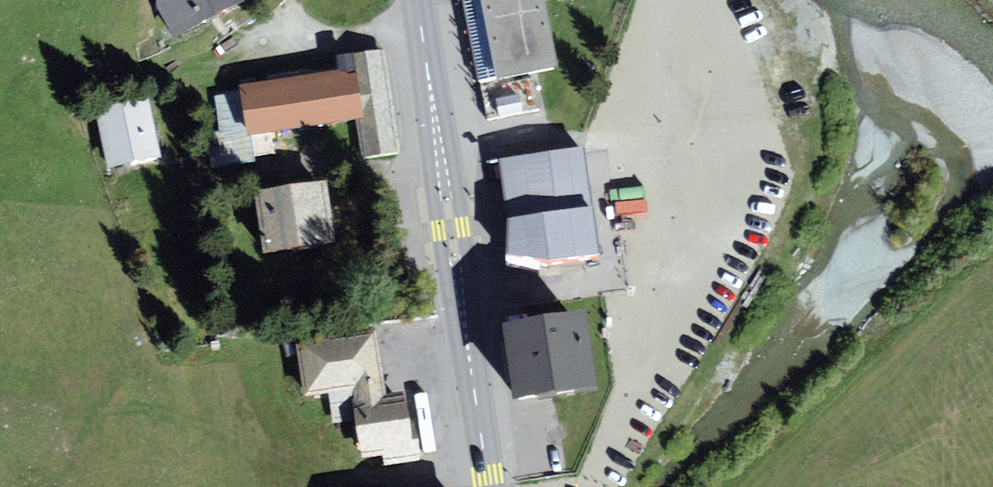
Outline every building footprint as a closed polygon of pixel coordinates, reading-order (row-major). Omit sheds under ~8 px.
[(175,37),(242,0),(155,0),(175,37)] [(558,0),(497,0),(473,5),(490,92),(573,75),(559,3),(558,0)] [(337,80),(246,93),(254,144),(348,130),(353,168),(400,162),(385,55),(335,62),(337,80)] [(494,95),(496,112),(521,109),(519,92),(494,95)] [(149,95),(94,106),(107,168),(162,156),(149,95)] [(588,158),(503,169),(515,266),(532,269),(560,274),(603,268),(588,158)] [(333,190),(261,201),(270,264),(342,253),(333,190)] [(542,327),(507,332),(512,366),(516,399),(596,388),(587,321),(542,327)] [(373,334),(296,346),(304,394),(330,390),(334,417),(357,414),(354,397),(382,393),(373,334)] [(354,397),(357,414),(363,454),(383,451),(385,463),(416,458),(414,449),(411,424),(406,390),(382,393),(354,397)]
